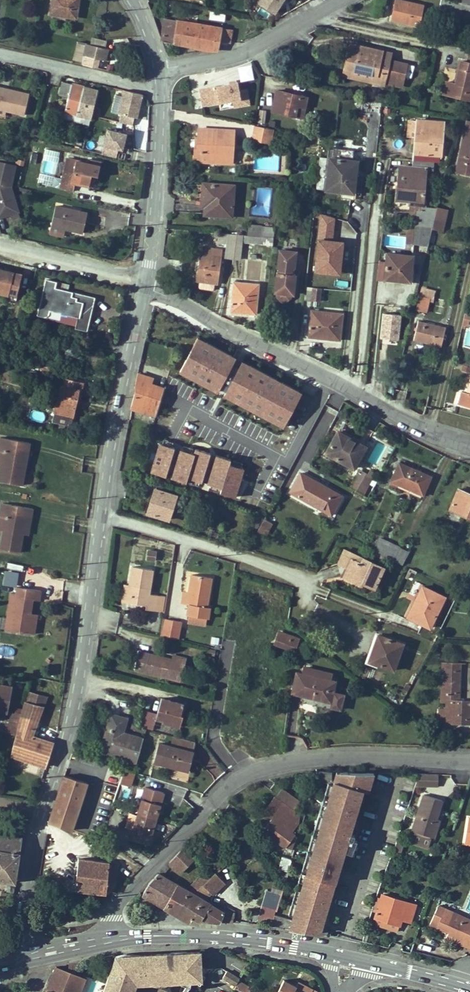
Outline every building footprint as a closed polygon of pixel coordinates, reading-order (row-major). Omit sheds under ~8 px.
[(78,0),(53,0),(51,14),(76,17),(78,0)] [(258,3),(275,13),(283,0),(260,0),(258,3)] [(423,5),(399,0),(396,0),(395,6),(397,6),(396,10),(394,9),(392,20),(418,26),(423,5)] [(461,3),(449,0),(442,0),(440,9),(460,14),(461,9),(469,11),(469,5),(462,3),(461,3)] [(174,13),(175,6),(166,4),(165,11),(174,13)] [(161,41),(206,50),(206,48),(218,50),(220,41),(230,43),(232,30),(222,29),(164,19),(161,41)] [(108,61),(111,50),(105,48),(106,41),(92,37),(90,45),(87,44),(84,55),(108,61)] [(84,55),(87,44),(78,42),(73,60),(83,62),(84,55)] [(407,64),(389,60),(381,58),(383,51),(350,44),(345,68),(354,71),(375,76),(374,83),(384,85),(384,83),(402,86),(407,64)] [(389,60),(390,53),(383,51),(381,58),(389,60)] [(466,62),(461,61),(456,84),(450,83),(448,93),(448,94),(469,99),(469,63),(466,62)] [(254,79),(251,65),(238,67),(241,82),(254,79)] [(352,78),(354,71),(345,68),(343,76),(352,78)] [(374,83),(375,76),(354,71),(352,78),(374,83)] [(232,100),(241,99),(239,91),(238,83),(199,90),(202,105),(232,100)] [(28,91),(0,85),(0,107),(4,108),(24,112),(28,91)] [(68,101),(65,117),(90,122),(91,115),(96,94),(61,86),(58,99),(68,101)] [(249,104),(247,89),(239,91),(241,99),(232,100),(234,107),(249,104)] [(305,107),(307,97),(298,95),(298,97),(295,97),(296,95),(277,91),(272,111),(295,116),(297,106),(305,107)] [(148,129),(149,107),(96,94),(91,115),(148,129)] [(303,118),(305,107),(297,106),(295,116),(303,118)] [(441,155),(443,122),(417,120),(417,121),(416,135),(416,138),(418,139),(417,152),(415,152),(413,152),(413,160),(433,162),(434,154),(441,155)] [(416,135),(417,121),(409,121),(408,135),(416,135)] [(97,152),(119,158),(127,129),(107,124),(104,135),(102,134),(97,152)] [(271,143),(273,129),(255,126),(252,139),(271,143)] [(232,164),(234,130),(199,128),(198,137),(198,147),(195,147),(195,158),(201,158),(200,162),(208,162),(209,159),(215,159),(214,163),(232,164)] [(466,129),(464,139),(463,139),(456,172),(469,175),(469,130),(466,129)] [(353,150),(355,134),(339,132),(337,148),(353,150)] [(352,180),(355,161),(352,161),(353,150),(337,148),(333,148),(332,158),(327,158),(320,157),(316,189),(354,193),(355,180),(352,180)] [(75,190),(77,183),(79,178),(99,183),(103,164),(93,162),(69,156),(62,186),(75,190)] [(423,201),(426,170),(433,170),(433,162),(413,160),(412,168),(400,166),(398,185),(401,185),(400,199),(411,200),(423,201)] [(15,211),(8,189),(13,166),(0,162),(0,217),(15,211)] [(39,181),(58,186),(60,178),(41,172),(39,181)] [(99,183),(79,178),(77,183),(98,189),(99,183)] [(231,216),(234,185),(207,183),(205,206),(204,214),(231,216)] [(422,211),(423,201),(411,200),(410,210),(416,210),(422,211)] [(53,223),(66,226),(84,231),(89,211),(58,203),(53,223)] [(432,228),(437,208),(423,207),(422,211),(416,210),(414,226),(432,228)] [(443,231),(447,210),(437,208),(432,228),(443,231)] [(333,235),(335,215),(319,213),(317,233),(333,235)] [(65,231),(66,226),(53,223),(52,228),(65,231)] [(261,236),(262,226),(250,225),(249,235),(261,236)] [(413,242),(414,226),(407,225),(406,241),(413,242)] [(273,237),(274,227),(262,226),(261,236),(268,237),(273,237)] [(428,245),(432,228),(414,226),(413,242),(428,245)] [(227,244),(229,234),(221,233),(220,243),(227,244)] [(235,252),(237,235),(229,234),(227,244),(225,258),(240,260),(241,252),(235,252)] [(241,252),(243,235),(237,235),(235,252),(241,252)] [(320,301),(323,274),(317,273),(318,256),(315,256),(316,246),(310,245),(304,300),(320,301)] [(217,283),(221,250),(202,247),(198,281),(200,281),(215,283),(217,283)] [(294,294),(296,274),(291,274),(292,269),(295,267),(296,252),(280,250),(278,268),(279,268),(279,272),(277,272),(275,292),(277,293),(277,296),(280,300),(286,301),(291,297),(291,294),(294,294)] [(410,278),(413,256),(388,253),(385,279),(403,281),(404,277),(410,278)] [(0,267),(0,291),(7,293),(6,296),(16,298),(22,272),(0,267)] [(54,280),(43,278),(35,314),(45,317),(48,307),(75,315),(73,325),(83,328),(89,304),(85,303),(87,295),(53,286),(54,280)] [(214,289),(215,283),(200,281),(199,287),(200,288),(212,290),(214,289)] [(256,309),(259,284),(234,282),(231,312),(242,313),(242,308),(256,309)] [(428,298),(430,290),(421,288),(420,295),(428,298)] [(426,312),(429,298),(428,298),(420,295),(419,295),(416,310),(426,312)] [(340,336),(342,314),(312,311),(309,337),(319,338),(319,334),(340,336)] [(381,311),(380,336),(400,337),(401,312),(381,311)] [(441,347),(446,327),(418,321),(414,340),(441,347)] [(230,378),(222,395),(285,424),(303,387),(238,357),(240,354),(197,334),(179,371),(218,390),(225,375),(230,378)] [(44,382),(46,374),(28,370),(27,374),(32,376),(31,378),(44,382)] [(156,416),(164,389),(152,384),(153,379),(137,374),(135,388),(136,388),(131,408),(156,416)] [(66,388),(60,387),(50,422),(66,426),(74,400),(78,401),(82,385),(67,381),(66,388)] [(197,428),(204,402),(165,386),(164,389),(156,416),(197,428)] [(466,392),(462,391),(458,404),(469,408),(469,394),(466,392)] [(368,442),(340,427),(338,431),(351,438),(366,446),(368,442)] [(354,468),(365,448),(351,440),(351,438),(338,431),(326,453),(354,468)] [(158,448),(161,437),(153,435),(150,446),(158,448)] [(0,477),(0,481),(23,485),(30,442),(1,437),(0,442),(0,445),(6,446),(2,463),(0,477)] [(366,446),(351,438),(351,440),(365,448),(366,446)] [(185,454),(187,449),(177,445),(176,450),(185,454)] [(206,487),(237,495),(245,464),(230,460),(232,455),(215,451),(206,487)] [(424,494),(432,475),(400,461),(392,480),(424,494)] [(363,495),(375,473),(371,471),(368,476),(359,471),(350,487),(363,495)] [(342,496),(300,473),(290,492),(317,507),(318,504),(323,506),(321,509),(331,515),(342,496)] [(270,488),(265,501),(271,504),(276,491),(270,488)] [(461,488),(452,508),(469,516),(469,492),(461,488)] [(169,519),(176,496),(155,489),(152,499),(155,500),(151,514),(169,519)] [(151,514),(155,500),(152,499),(149,498),(145,512),(151,514)] [(4,528),(0,547),(19,551),(23,532),(27,515),(32,516),(33,508),(3,502),(2,510),(8,511),(4,528)] [(23,532),(28,533),(32,516),(27,515),(23,532)] [(257,528),(263,519),(257,516),(252,526),(257,528)] [(265,535),(272,523),(264,519),(257,531),(265,535)] [(255,545),(261,533),(257,531),(251,543),(255,545)] [(393,560),(399,548),(379,538),(373,551),(385,557),(393,560)] [(402,565),(409,552),(399,548),(393,560),(402,565)] [(155,561),(157,552),(148,550),(146,559),(155,561)] [(346,567),(350,558),(359,562),(361,557),(344,550),(338,563),(346,567)] [(385,557),(373,551),(371,557),(383,563),(385,557)] [(375,588),(384,567),(361,557),(359,562),(350,558),(342,576),(361,585),(362,583),(375,588)] [(149,594),(153,570),(133,566),(130,586),(132,586),(136,587),(135,589),(132,588),(129,603),(146,605),(146,609),(163,612),(165,596),(149,594)] [(407,579),(411,571),(416,573),(417,571),(410,568),(405,578),(407,579)] [(207,607),(212,578),(192,574),(187,604),(189,605),(187,615),(189,615),(206,618),(209,618),(211,608),(207,607)] [(11,591),(7,616),(15,617),(14,629),(35,632),(37,613),(32,612),(34,598),(40,598),(41,589),(17,585),(16,592),(11,591)] [(132,588),(132,586),(130,586),(125,585),(122,602),(129,603),(132,588)] [(413,609),(424,587),(422,586),(412,608),(413,609)] [(430,628),(445,597),(424,587),(413,609),(412,608),(407,617),(430,628)] [(205,625),(206,618),(189,615),(188,622),(205,625)] [(7,616),(6,628),(14,629),(15,617),(7,616)] [(177,639),(181,621),(166,619),(162,636),(177,639)] [(283,647),(288,635),(279,632),(275,644),(283,647)] [(294,651),(298,639),(288,635),(283,647),(294,651)] [(393,670),(403,644),(378,635),(371,654),(375,656),(372,662),(393,670)] [(180,681),(184,665),(185,665),(186,659),(173,655),(172,659),(171,662),(167,661),(168,658),(139,651),(135,670),(180,681)] [(460,663),(443,662),(442,701),(447,701),(447,715),(449,715),(449,722),(469,723),(469,701),(459,701),(460,663)] [(333,692),(335,682),(329,680),(331,674),(304,668),(302,674),(297,673),(292,693),(305,696),(306,693),(310,694),(309,697),(332,702),(331,707),(340,709),(344,695),(333,692)] [(11,685),(0,683),(0,705),(7,706),(11,685)] [(38,722),(47,697),(29,692),(27,702),(26,701),(23,711),(22,714),(21,718),(38,722)] [(179,715),(180,712),(181,713),(184,704),(161,698),(157,714),(143,710),(138,726),(153,730),(155,720),(156,717),(164,719),(163,722),(180,727),(183,716),(181,715),(179,715)] [(447,715),(447,708),(439,708),(439,722),(449,722),(449,715),(447,715)] [(16,735),(21,718),(22,714),(14,712),(13,712),(6,733),(16,735)] [(137,762),(143,739),(123,733),(127,719),(111,714),(100,752),(113,756),(114,753),(118,754),(118,757),(137,762)] [(46,767),(54,743),(32,736),(38,722),(21,718),(16,735),(10,755),(46,767)] [(188,771),(195,742),(173,736),(170,747),(158,743),(153,762),(171,767),(169,777),(187,782),(190,771),(188,771)] [(131,785),(136,772),(125,768),(120,781),(131,785)] [(274,915),(271,927),(313,933),(318,918),(321,919),(323,911),(320,910),(323,901),(326,902),(331,885),(328,884),(330,877),(333,878),(338,861),(335,860),(339,847),(342,848),(346,832),(343,832),(349,813),(352,814),(357,798),(354,797),(357,788),(363,790),(368,792),(374,773),(342,772),(339,782),(334,781),(332,780),(332,772),(319,772),(316,779),(328,783),(333,784),(330,794),(327,802),(320,828),(317,837),(313,850),(312,853),(307,870),(306,873),(303,883),(301,890),(293,916),(292,920),(274,915)] [(336,772),(334,781),(339,782),(342,772),(336,772)] [(437,786),(437,774),(419,774),(415,785),(437,786)] [(72,830),(88,783),(64,775),(48,823),(72,830)] [(156,818),(164,793),(145,787),(138,813),(156,818)] [(295,806),(300,799),(283,787),(279,793),(295,806)] [(318,918),(313,933),(327,935),(329,931),(321,929),(330,898),(332,890),(337,873),(340,865),(344,851),(350,833),(356,811),(359,802),(363,790),(357,788),(354,797),(357,798),(352,814),(349,813),(343,832),(346,832),(342,848),(339,847),(335,860),(338,861),(333,878),(330,877),(328,884),(331,885),(326,902),(323,901),(320,910),(323,911),(321,919),(318,918)] [(271,815),(263,825),(287,845),(298,832),(292,827),(298,820),(294,817),(280,806),(285,800),(277,794),(265,810),(271,815)] [(434,838),(440,820),(436,818),(442,800),(424,794),(412,831),(416,832),(430,837),(434,838)] [(299,812),(285,800),(280,806),(294,817),(299,812)] [(315,827),(320,828),(327,802),(322,801),(315,827)] [(148,844),(156,818),(138,813),(130,838),(148,844)] [(24,831),(14,830),(14,836),(0,834),(0,879),(17,882),(24,831)] [(427,848),(430,837),(416,832),(412,843),(427,848)] [(354,835),(350,833),(344,851),(349,852),(353,839),(354,835)] [(308,848),(313,850),(317,837),(312,835),(308,848)] [(400,853),(403,843),(397,841),(393,851),(400,853)] [(180,873),(196,857),(185,846),(169,863),(180,873)] [(302,869),(307,870),(312,853),(307,851),(302,869)] [(281,861),(284,862),(283,868),(287,875),(289,867),(293,855),(284,852),(281,861)] [(114,879),(116,865),(109,865),(109,863),(78,859),(75,889),(106,892),(107,886),(112,886),(113,879),(114,879)] [(202,899),(209,891),(212,893),(213,894),(225,883),(215,872),(209,878),(206,881),(193,894),(188,891),(176,914),(190,922),(193,918),(203,900),(202,899)] [(209,878),(204,872),(201,875),(206,881),(209,878)] [(451,880),(453,874),(446,872),(444,878),(451,880)] [(176,914),(188,891),(193,894),(206,881),(201,875),(186,890),(158,874),(149,883),(142,895),(176,914)] [(288,914),(293,916),(301,890),(296,889),(288,914)] [(204,901),(212,893),(209,891),(202,899),(203,900),(204,901)] [(410,922),(415,905),(382,895),(375,917),(385,920),(386,917),(390,919),(389,922),(400,925),(402,919),(410,922)] [(232,922),(234,911),(222,905),(220,910),(204,901),(203,900),(193,918),(201,922),(203,917),(210,921),(232,922)] [(438,906),(430,924),(437,927),(439,924),(450,929),(448,932),(446,937),(461,944),(469,924),(469,920),(438,906)] [(461,944),(469,948),(469,924),(461,944)] [(138,955),(115,956),(111,968),(139,977),(138,981),(146,984),(147,981),(167,980),(176,982),(180,978),(201,977),(200,952),(159,954),(153,955),(148,956),(144,956),(138,955)] [(76,970),(80,961),(69,964),(68,972),(74,974),(76,969),(76,970)] [(74,974),(68,972),(56,967),(47,990),(52,991),(80,991),(86,978),(74,974)] [(138,981),(139,977),(111,968),(103,991),(106,991),(109,991),(113,980),(119,977),(125,979),(125,978),(131,980),(131,981),(133,982),(138,981)] [(235,985),(239,979),(227,971),(223,977),(235,985)] [(133,982),(131,981),(131,980),(125,978),(125,979),(119,977),(113,980),(109,991),(130,991),(133,982)] [(317,991),(298,982),(296,986),(295,988),(293,987),(294,985),(284,980),(277,991),(317,991)] [(249,990),(247,989),(237,983),(233,991),(235,991),(248,991),(249,990)]
